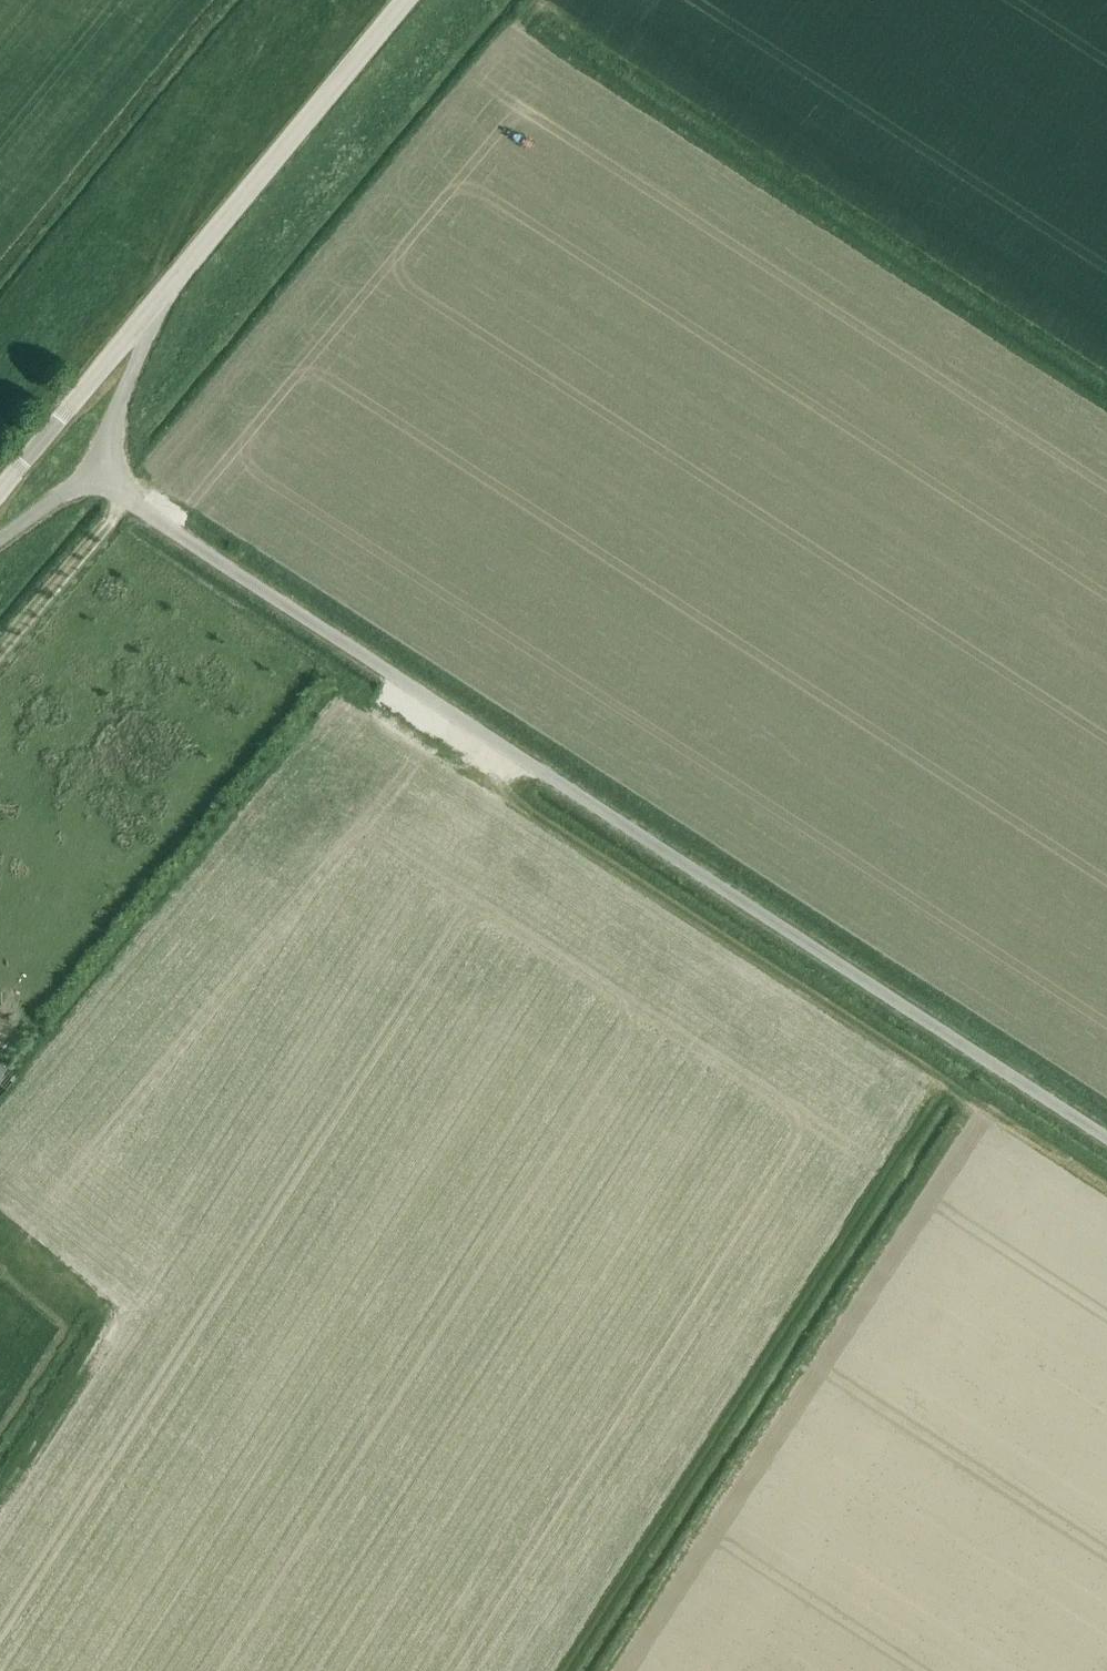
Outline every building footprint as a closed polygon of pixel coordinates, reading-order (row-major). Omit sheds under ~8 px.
[(15,1062),(0,1049),(0,1079),(15,1062)]
